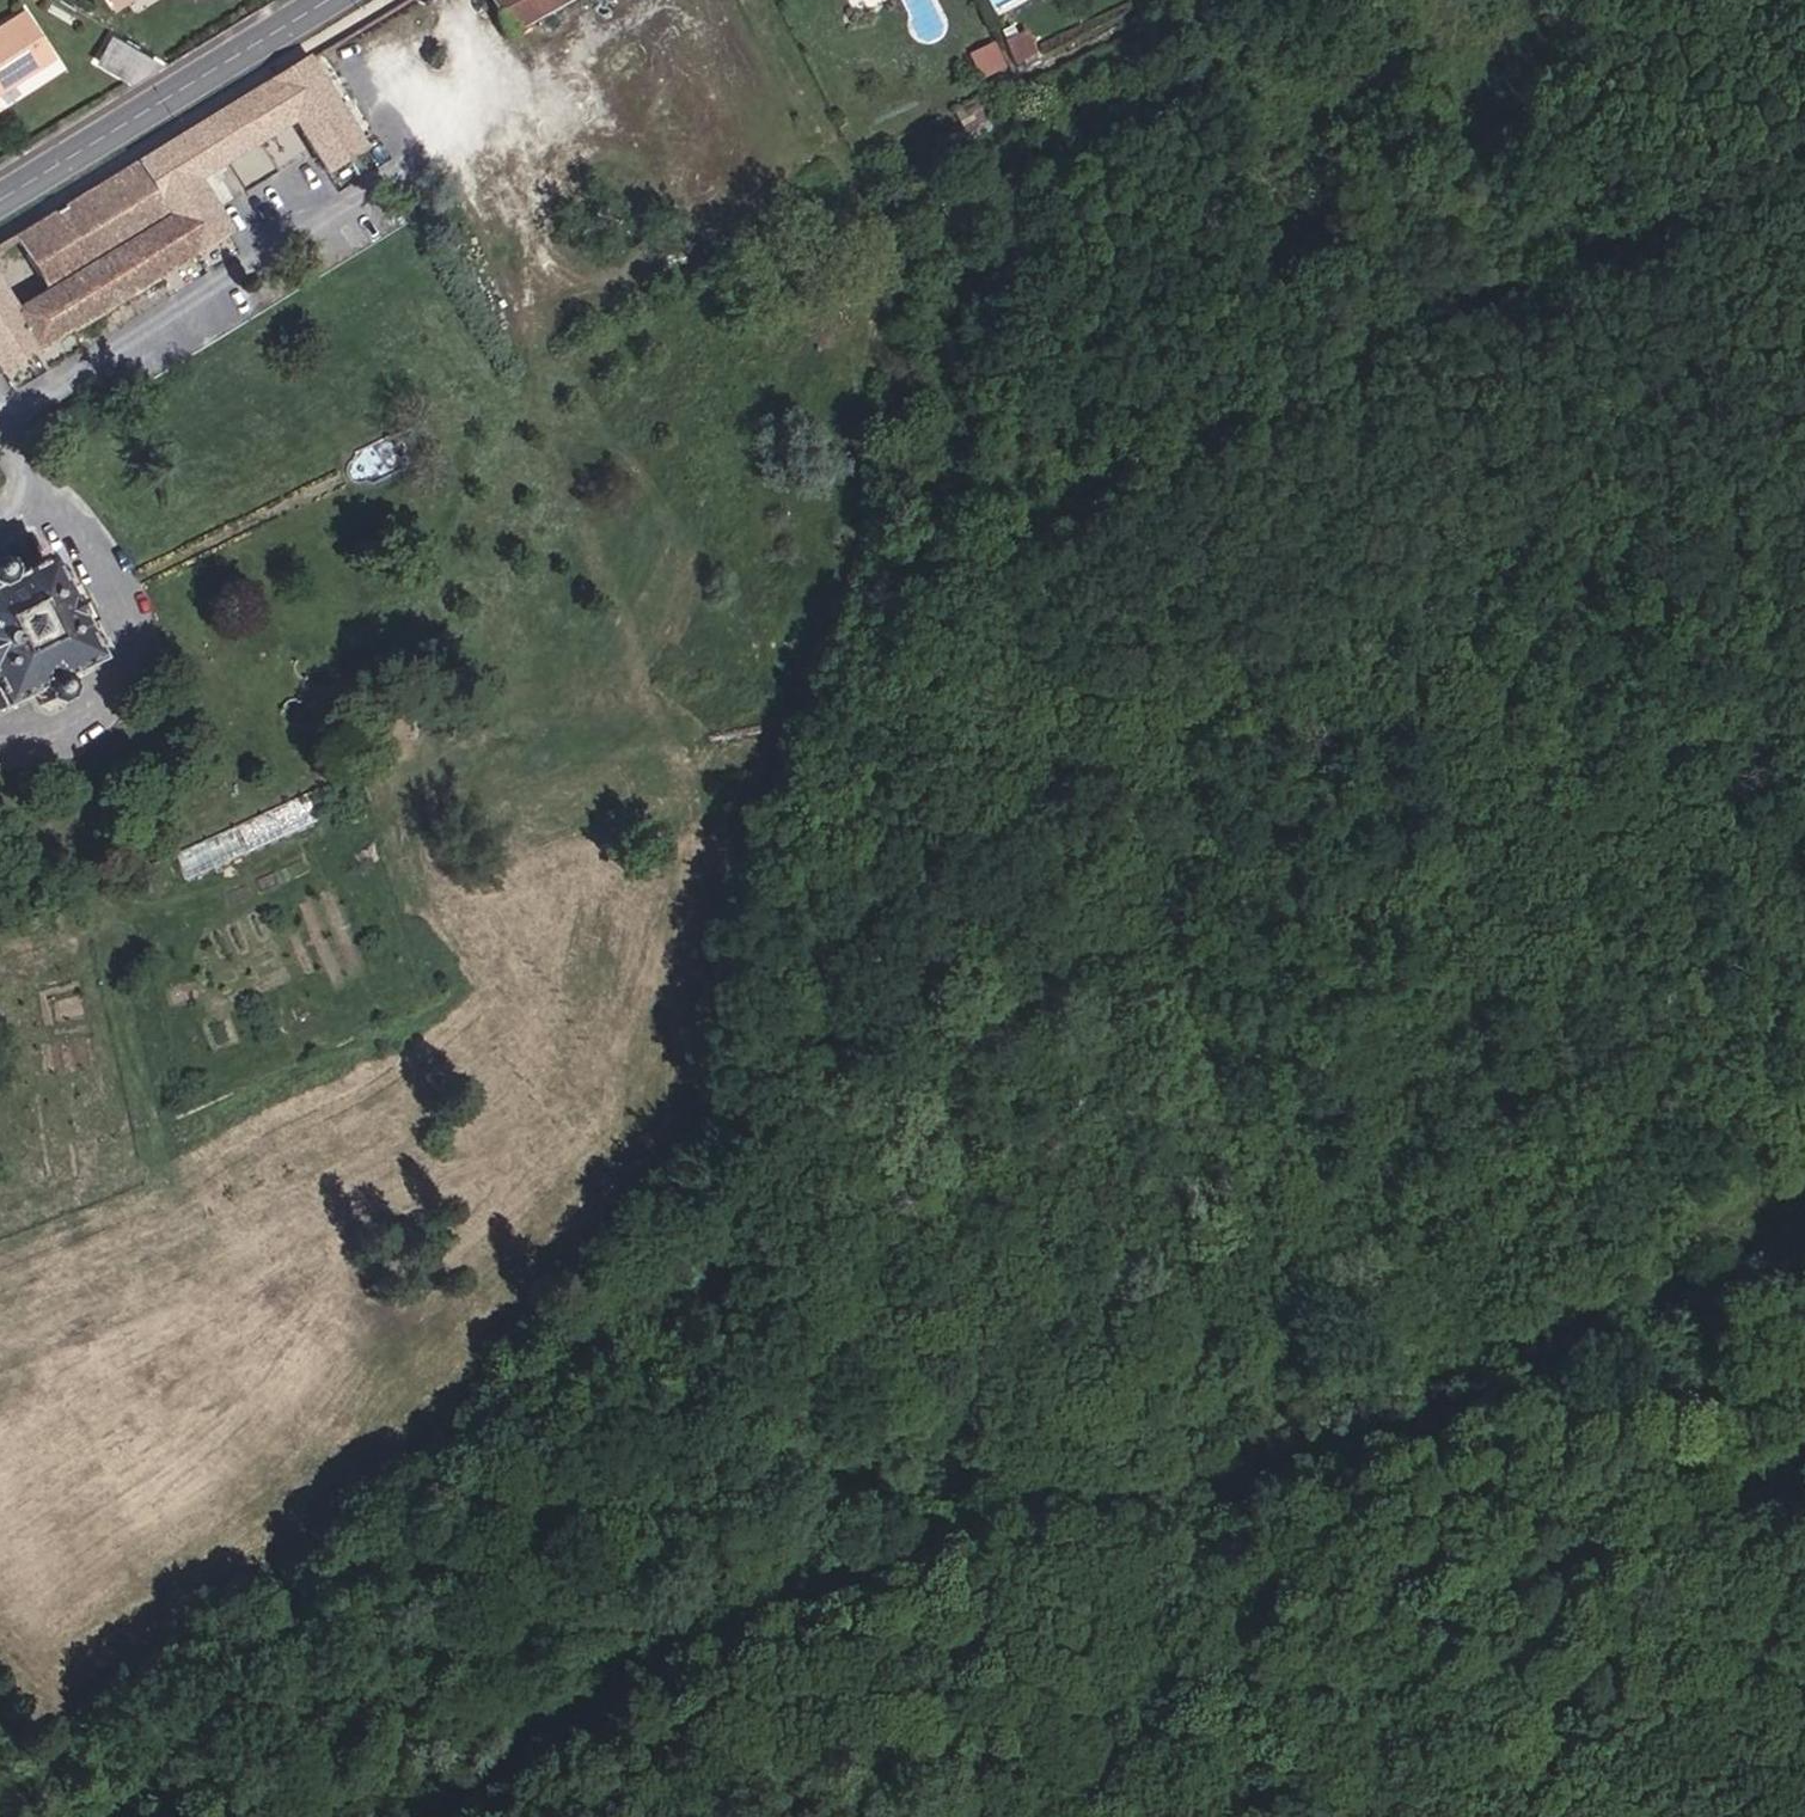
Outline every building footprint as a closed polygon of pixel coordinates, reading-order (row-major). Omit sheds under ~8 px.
[(505,35),(566,0),(485,0),(505,35)] [(48,59),(20,15),(0,28),(0,89),(48,59)] [(1035,38),(1040,52),(1053,47),(1047,32),(1035,38)] [(144,58),(106,35),(95,53),(124,71),(144,58)] [(296,56),(301,63),(356,153),(379,138),(360,109),(363,105),(351,86),(347,89),(315,41),(296,56)] [(995,43),(972,51),(981,76),(1005,68),(995,43)] [(0,306),(0,368),(64,331),(66,334),(224,237),(193,184),(288,126),(319,177),(357,155),(356,153),(301,63),(8,244),(39,297),(6,316),(0,306)] [(31,696),(38,707),(48,710),(58,705),(62,695),(55,682),(93,663),(78,632),(92,626),(73,588),(60,594),(43,563),(6,581),(1,572),(0,571),(0,711),(31,696)]
